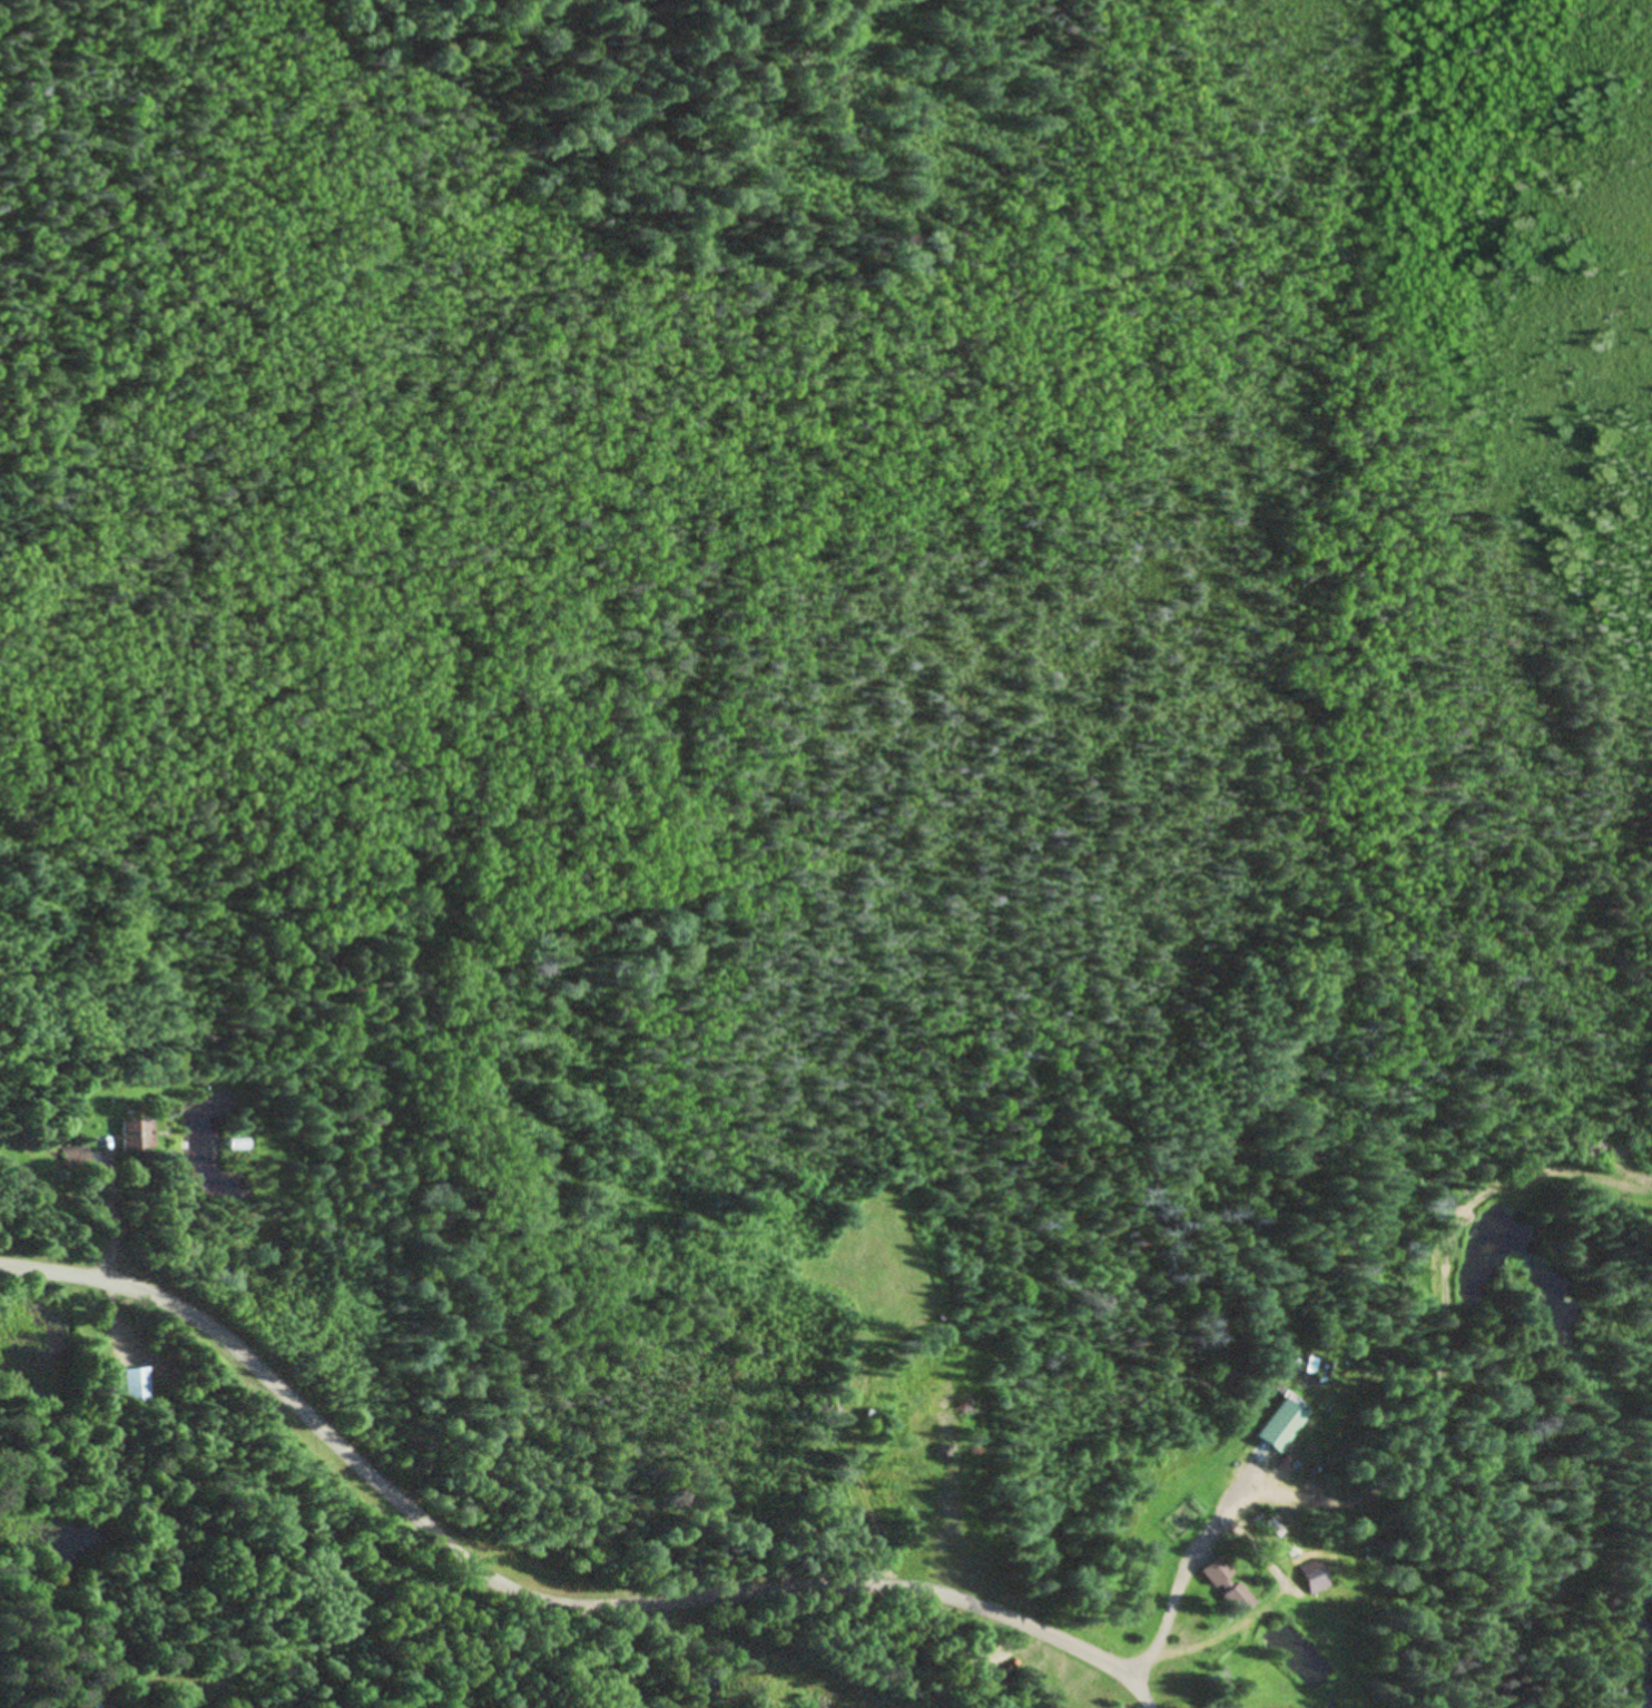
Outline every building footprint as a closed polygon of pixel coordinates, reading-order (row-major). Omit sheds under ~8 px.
[(127,1151),(156,1151),(156,1121),(127,1121),(127,1151)] [(102,1146),(68,1151),(71,1169),(105,1164),(102,1146)] [(154,1402),(153,1368),(128,1368),(129,1402),(154,1402)] [(1282,1452),(1310,1414),(1286,1396),(1258,1435),(1282,1452)] [(1242,1580),(1240,1581),(1222,1556),(1203,1570),(1240,1619),(1259,1604),(1242,1580)] [(1303,1568),(1312,1586),(1331,1577),(1322,1559),(1303,1568)]
